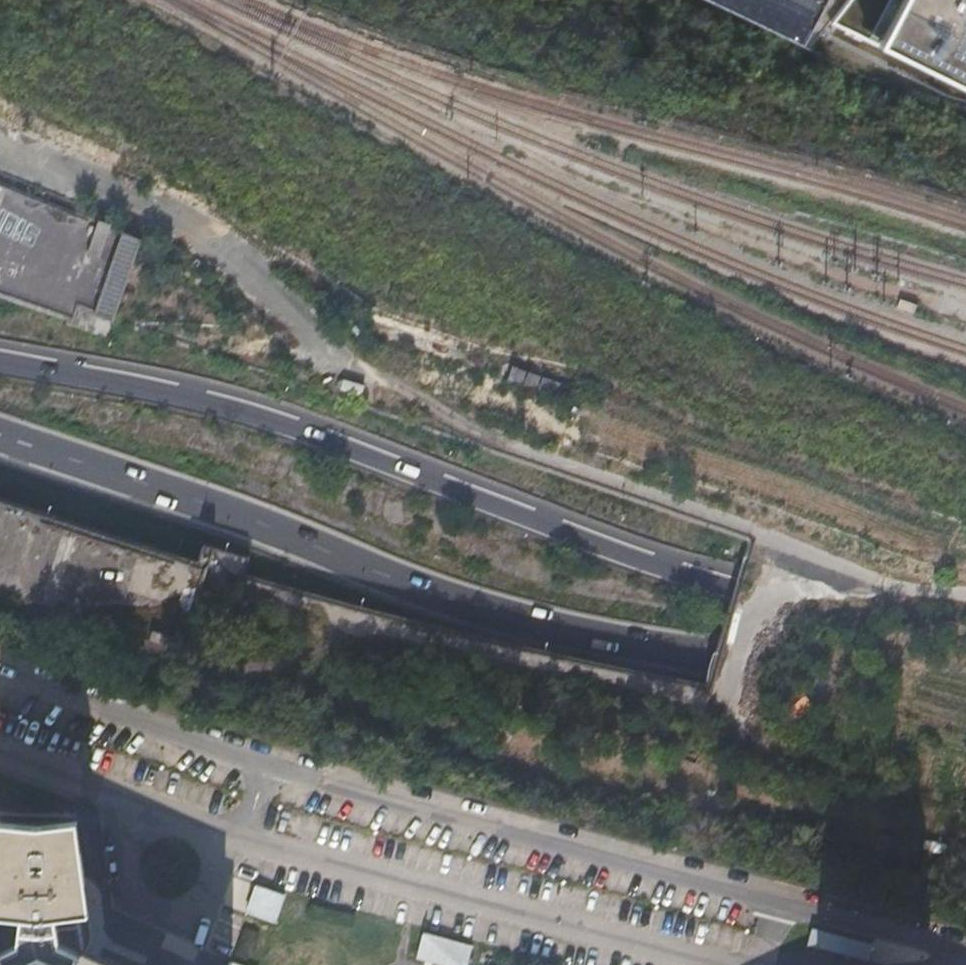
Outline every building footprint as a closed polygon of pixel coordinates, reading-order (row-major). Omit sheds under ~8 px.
[(808,49),(827,28),(846,0),(706,0),(808,49)] [(912,307),(894,302),(892,309),(910,315),(912,307)] [(965,565),(965,541),(961,540),(956,563),(965,565)] [(0,822),(0,914),(18,917),(16,945),(0,952),(0,964),(122,964),(90,948),(85,957),(58,943),(55,916),(94,910),(78,820),(33,828),(0,822)] [(418,960),(437,964),(470,964),(475,947),(425,933),(418,960)]
